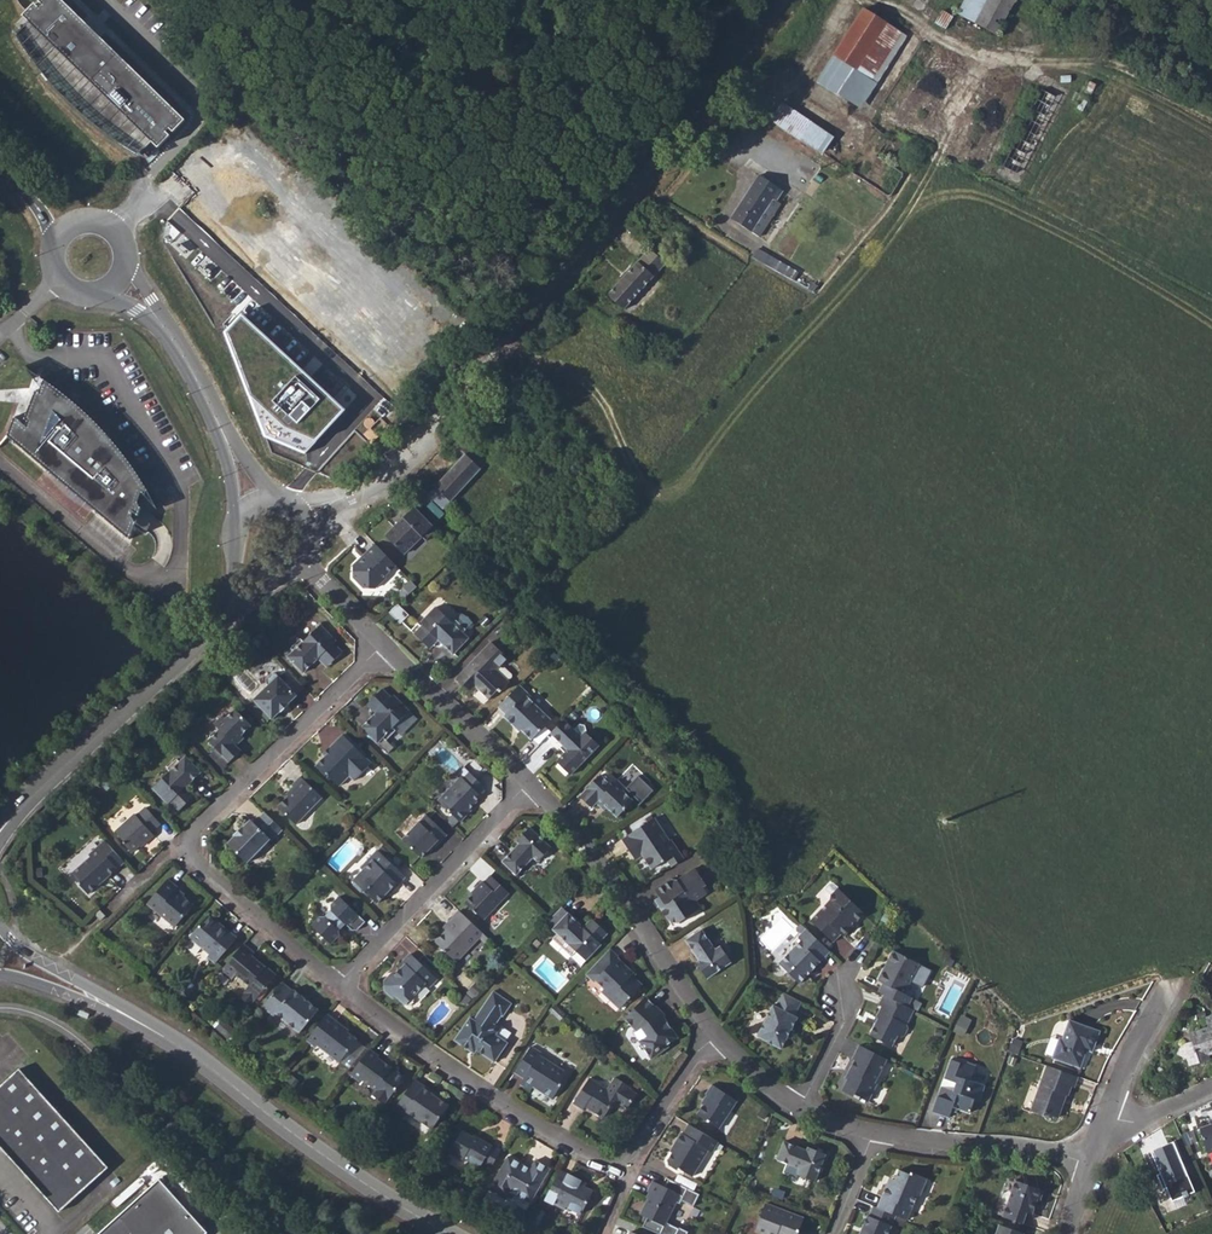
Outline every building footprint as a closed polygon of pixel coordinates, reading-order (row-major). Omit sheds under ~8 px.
[(52,0),(40,0),(34,7),(38,10),(35,14),(31,10),(20,23),(26,29),(15,42),(25,57),(50,89),(80,118),(113,142),(141,158),(153,144),(159,151),(171,138),(171,132),(174,135),(186,122),(100,44),(98,47),(75,25),(76,22),(52,0)] [(1002,33),(1015,0),(966,0),(959,16),(1002,33)] [(820,80),(862,107),(906,35),(865,9),(820,80)] [(1042,88),(1003,166),(1022,175),(1060,97),(1042,88)] [(771,120),(824,153),(835,135),(783,101),(771,120)] [(735,212),(755,226),(776,195),(780,197),(787,187),(763,171),(735,212)] [(643,245),(649,248),(667,263),(674,255),(658,243),(655,245),(648,239),(643,245)] [(625,310),(667,263),(649,248),(609,295),(625,310)] [(344,408),(241,313),(223,331),(265,438),(306,455),(344,408)] [(448,337),(441,346),(446,350),(453,341),(448,337)] [(86,416),(68,401),(50,387),(47,386),(45,392),(48,395),(45,400),(43,398),(31,427),(34,430),(33,434),(21,424),(13,444),(135,546),(141,530),(138,524),(140,519),(144,522),(146,516),(144,511),(148,500),(152,503),(153,498),(145,485),(132,466),(118,449),(102,432),(86,416)] [(444,441),(461,458),(470,447),(454,430),(444,441)] [(486,463),(470,447),(461,458),(427,496),(444,512),(486,463)] [(404,554),(422,536),(426,541),(437,530),(415,508),(399,523),(401,526),(398,528),(396,526),(386,536),(404,554)] [(366,559),(358,566),(353,565),(354,577),(357,581),(360,581),(360,584),(364,588),(376,588),(386,578),(386,575),(396,565),(375,544),(363,556),(366,559)] [(417,587),(410,580),(404,586),(410,593),(417,587)] [(463,633),(466,630),(456,620),(454,623),(436,606),(421,622),(423,624),(414,633),(426,645),(435,636),(439,640),(454,654),(469,638),(463,633)] [(320,624),(303,641),(301,638),(291,648),(294,651),(288,657),(304,673),(318,658),(322,655),(331,663),(343,652),(334,643),(336,641),(320,624)] [(426,645),(430,648),(439,640),(435,636),(426,645)] [(476,658),(479,661),(494,645),(491,642),(476,658)] [(497,670),(508,658),(494,645),(479,661),(476,658),(456,678),(470,692),(475,686),(477,688),(489,699),(498,689),(501,692),(510,682),(497,670)] [(285,654),(288,657),(294,651),(291,648),(285,654)] [(318,658),(327,667),(331,663),(322,655),(318,658)] [(287,669),(279,677),(276,674),(272,673),(266,679),(266,683),(269,685),(253,700),(272,719),(281,711),(281,712),(289,704),(289,703),(297,695),(296,694),(304,687),(287,669)] [(526,695),(528,693),(520,685),(498,707),(506,714),(503,717),(519,732),(521,730),(532,740),(551,720),(526,695)] [(394,695),(392,697),(383,688),(371,700),(380,709),(376,712),(362,727),(377,743),(383,737),(386,740),(396,730),(393,728),(410,710),(394,695)] [(368,704),(376,712),(380,709),(371,700),(368,704)] [(235,709),(225,718),(217,727),(220,730),(208,740),(216,748),(229,761),(229,762),(241,750),(237,746),(234,743),(241,735),(251,726),(235,709)] [(214,724),(217,727),(225,718),(222,715),(214,724)] [(585,731),(581,736),(574,729),(564,719),(550,733),(567,750),(556,761),(571,775),(579,766),(600,745),(585,731)] [(581,736),(585,731),(586,724),(580,724),(574,729),(581,736)] [(343,734),(330,747),(333,751),(327,757),(326,756),(315,766),(327,778),(329,776),(339,786),(350,776),(354,780),(372,763),(343,734)] [(234,743),(237,746),(244,738),(241,735),(234,743)] [(326,756),(327,757),(333,751),(330,747),(323,753),(326,756)] [(210,755),(222,767),(229,761),(216,748),(210,755)] [(185,756),(180,761),(177,758),(167,768),(170,771),(153,787),(168,804),(171,802),(179,811),(191,799),(182,790),(186,787),(201,772),(185,756)] [(461,777),(438,801),(460,822),(471,810),(469,808),(480,796),(478,793),(471,787),(477,780),(478,780),(464,767),(458,774),(461,777)] [(615,783),(613,785),(601,775),(580,796),(591,807),(596,803),(599,800),(607,808),(617,817),(633,800),(623,791),(615,783)] [(300,776),(292,785),(295,788),(277,807),(296,824),(322,797),(300,776)] [(471,787),(478,793),(485,787),(477,780),(471,787)] [(615,783),(623,791),(626,788),(618,780),(615,783)] [(182,790),(191,799),(194,796),(186,787),(182,790)] [(596,803),(604,811),(607,808),(599,800),(596,803)] [(146,807),(136,815),(135,814),(116,831),(124,841),(123,843),(132,852),(144,841),(145,843),(154,835),(151,832),(160,823),(146,807)] [(265,812),(254,823),(251,819),(243,827),(243,826),(234,835),(234,836),(227,843),(247,863),(270,840),(271,841),(283,830),(265,812)] [(426,814),(402,839),(421,858),(433,846),(435,848),(447,834),(426,814)] [(657,832),(650,821),(617,843),(624,854),(628,851),(635,860),(642,856),(651,870),(666,860),(671,867),(679,862),(666,842),(662,845),(655,834),(657,832)] [(529,828),(521,837),(523,839),(519,844),(502,862),(516,875),(533,857),(538,861),(551,847),(529,828)] [(105,841),(89,855),(91,857),(71,875),(88,894),(100,884),(98,882),(106,875),(108,877),(124,862),(105,841)] [(377,850),(360,868),(363,870),(353,880),(363,890),(367,889),(380,901),(386,894),(383,891),(387,887),(392,891),(399,885),(397,883),(404,875),(377,850)] [(703,887),(707,885),(695,868),(677,880),(671,878),(654,889),(659,896),(664,903),(659,907),(669,922),(678,923),(694,913),(689,906),(696,901),(708,893),(703,887)] [(491,875),(484,882),(483,881),(476,888),(477,890),(465,903),(473,911),(475,911),(484,919),(509,893),(491,875)] [(175,890),(178,887),(168,879),(147,904),(175,927),(194,905),(175,890)] [(830,884),(827,885),(826,887),(826,890),(831,895),(830,900),(810,920),(833,942),(841,934),(844,937),(854,926),(852,925),(855,922),(856,922),(864,913),(833,883),(830,884)] [(386,894),(389,896),(393,892),(392,891),(387,887),(383,891),(386,894)] [(654,899),(659,907),(664,903),(659,896),(654,899)] [(339,897),(331,905),(331,910),(325,917),(320,917),(312,926),(331,943),(339,935),(339,930),(346,923),(352,930),(358,930),(366,922),(339,897)] [(689,906),(694,913),(701,908),(696,901),(689,906)] [(546,923),(553,929),(568,913),(561,907),(549,919),(546,923)] [(101,920),(105,916),(99,910),(95,914),(101,920)] [(460,910),(449,922),(452,925),(447,930),(436,942),(456,962),(479,937),(483,933),(460,910)] [(596,922),(587,931),(583,927),(568,913),(553,929),(558,934),(553,939),(563,949),(568,943),(576,951),(586,960),(601,944),(599,942),(607,933),(596,922)] [(221,925),(220,926),(208,916),(190,938),(210,955),(207,957),(215,964),(237,938),(221,925)] [(583,927),(587,931),(596,922),(592,918),(583,927)] [(444,927),(447,930),(452,925),(449,922),(444,927)] [(806,929),(792,944),(791,950),(778,964),(799,983),(820,961),(815,957),(825,947),(806,929)] [(721,946),(715,950),(702,930),(686,940),(699,960),(703,965),(699,967),(707,979),(732,962),(721,946)] [(479,937),(486,944),(490,939),(483,933),(479,937)] [(563,949),(571,957),(576,951),(568,943),(563,949)] [(265,966),(252,956),(254,953),(243,944),(222,970),(232,979),(236,975),(249,986),(240,997),(250,1006),(276,975),(265,966)] [(815,957),(820,961),(830,952),(825,947),(815,957)] [(630,975),(629,976),(626,973),(629,970),(617,958),(618,957),(609,949),(585,974),(594,982),(596,980),(604,989),(601,992),(619,1009),(642,985),(630,975)] [(904,993),(920,964),(893,950),(887,962),(889,964),(886,971),(883,970),(877,980),(882,983),(878,992),(883,995),(908,1007),(913,997),(904,993)] [(411,954),(403,962),(406,964),(398,972),(400,974),(397,977),(393,973),(385,981),(385,990),(393,998),(396,995),(405,1004),(425,983),(428,985),(435,977),(411,954)] [(219,972),(230,982),(232,979),(222,970),(219,972)] [(428,985),(430,987),(438,979),(435,977),(428,985)] [(294,989),(293,990),(282,982),(262,1006),(274,1016),(276,1013),(300,1032),(319,1009),(294,989)] [(496,1035),(498,1032),(496,1025),(495,1025),(501,1016),(503,1016),(512,1003),(493,991),(474,1019),(470,1017),(454,1040),(467,1049),(469,1045),(476,1050),(495,1062),(508,1043),(496,1035)] [(783,992),(776,1006),(773,1004),(756,1036),(781,1049),(798,1018),(795,1016),(802,1002),(783,992)] [(883,995),(878,1005),(881,1007),(877,1016),(878,1019),(869,1035),(891,1046),(897,1035),(900,1037),(904,1036),(907,1029),(906,1025),(914,1010),(908,1007),(883,995)] [(664,1017),(662,1018),(658,1012),(655,1012),(655,1010),(657,1008),(645,997),(625,1019),(637,1030),(634,1034),(639,1041),(651,1059),(669,1047),(668,1045),(678,1037),(664,1017)] [(549,1010),(558,1018),(564,1012),(556,1004),(555,1004),(549,1010)] [(91,1013),(81,1009),(79,1014),(89,1018),(91,1013)] [(342,1029),(344,1027),(327,1014),(307,1040),(316,1047),(318,1044),(340,1062),(356,1040),(342,1029)] [(1205,1017),(1208,1027),(1189,1033),(1192,1041),(1182,1044),(1177,1054),(1186,1058),(1189,1066),(1200,1062),(1198,1058),(1208,1055),(1211,1054),(1211,1015),(1205,1017)] [(1069,1020),(1062,1039),(1060,1047),(1063,1048),(1059,1060),(1080,1068),(1087,1049),(1090,1041),(1095,1043),(1100,1031),(1069,1020)] [(1087,1049),(1092,1051),(1095,1043),(1090,1041),(1087,1049)] [(467,1049),(474,1053),(476,1050),(469,1045),(467,1049)] [(859,1045),(852,1059),(854,1061),(848,1072),(851,1073),(842,1091),(859,1099),(860,1098),(868,1102),(877,1084),(875,1083),(887,1059),(859,1045)] [(1052,1058),(1059,1060),(1063,1048),(1060,1047),(1057,1045),(1052,1058)] [(540,1055),(541,1053),(530,1046),(514,1072),(523,1078),(520,1083),(531,1090),(534,1085),(541,1090),(541,1091),(553,1098),(569,1074),(564,1071),(540,1055)] [(398,1072),(399,1069),(393,1064),(389,1069),(383,1065),(385,1063),(378,1058),(379,1056),(370,1049),(350,1075),(360,1082),(361,1080),(376,1091),(372,1096),(384,1104),(388,1100),(405,1078),(398,1072)] [(971,1080),(976,1066),(960,1060),(959,1063),(950,1059),(944,1078),(956,1083),(953,1091),(941,1086),(932,1111),(949,1117),(951,1110),(952,1107),(958,1109),(969,1113),(974,1099),(979,1101),(985,1086),(971,1080)] [(1047,1065),(1031,1111),(1043,1115),(1044,1113),(1058,1117),(1063,1102),(1062,1102),(1064,1094),(1068,1095),(1071,1086),(1074,1087),(1078,1077),(1047,1065)] [(60,1210),(108,1166),(19,1067),(0,1085),(0,1144),(60,1210)] [(589,1078),(573,1103),(584,1110),(586,1107),(604,1118),(615,1100),(628,1108),(637,1094),(629,1088),(631,1086),(615,1077),(607,1089),(589,1078)] [(433,1094),(434,1092),(415,1079),(395,1108),(405,1115),(408,1112),(433,1130),(449,1106),(433,1094)] [(712,1084),(706,1095),(708,1096),(697,1114),(719,1129),(737,1100),(712,1084)] [(692,1176),(708,1150),(712,1152),(718,1142),(688,1124),(682,1134),(680,1132),(672,1147),(675,1148),(667,1161),(668,1165),(677,1170),(681,1169),(692,1176)] [(1211,1152),(1211,1124),(1199,1128),(1207,1154),(1211,1152)] [(474,1134),(473,1136),(462,1130),(449,1153),(462,1161),(464,1159),(480,1168),(482,1163),(491,1168),(501,1150),(474,1134)] [(813,1149),(812,1153),(807,1150),(783,1141),(776,1159),(799,1168),(797,1174),(815,1181),(826,1154),(813,1149)] [(1172,1202),(1195,1192),(1173,1141),(1150,1150),(1160,1173),(1156,1174),(1163,1190),(1166,1188),(1172,1202)] [(535,1160),(529,1170),(522,1165),(523,1164),(508,1156),(489,1189),(506,1199),(510,1191),(531,1203),(551,1168),(535,1160)] [(886,1185),(877,1207),(896,1215),(907,1220),(918,1195),(920,1196),(927,1178),(911,1171),(910,1174),(899,1169),(895,1179),(892,1178),(889,1186),(886,1185)] [(585,1187),(587,1184),(560,1170),(545,1198),(565,1209),(567,1206),(582,1214),(594,1191),(585,1187)] [(209,1231),(160,1176),(97,1233),(206,1233),(209,1231)] [(684,1196),(681,1201),(693,1206),(699,1194),(672,1180),(668,1188),(684,1196)] [(1015,1180),(1011,1192),(1008,1191),(1003,1194),(1001,1198),(1003,1203),(1007,1204),(1003,1216),(1023,1223),(1027,1212),(1033,1214),(1037,1199),(1040,1200),(1044,1190),(1015,1180)] [(681,1201),(684,1196),(668,1188),(652,1181),(647,1192),(650,1193),(640,1214),(647,1218),(665,1226),(667,1222),(676,1202),(680,1204),(681,1201)] [(755,1231),(762,1233),(777,1233),(778,1232),(784,1233),(798,1233),(804,1218),(765,1203),(755,1231)] [(869,1216),(867,1215),(862,1227),(863,1230),(862,1233),(859,1233),(888,1233),(896,1215),(877,1207),(873,1206),(869,1216)] [(647,1218),(643,1227),(659,1233),(687,1233),(689,1231),(680,1227),(679,1228),(667,1222),(665,1226),(647,1218)] [(996,1233),(1023,1233),(999,1224),(996,1233)]
